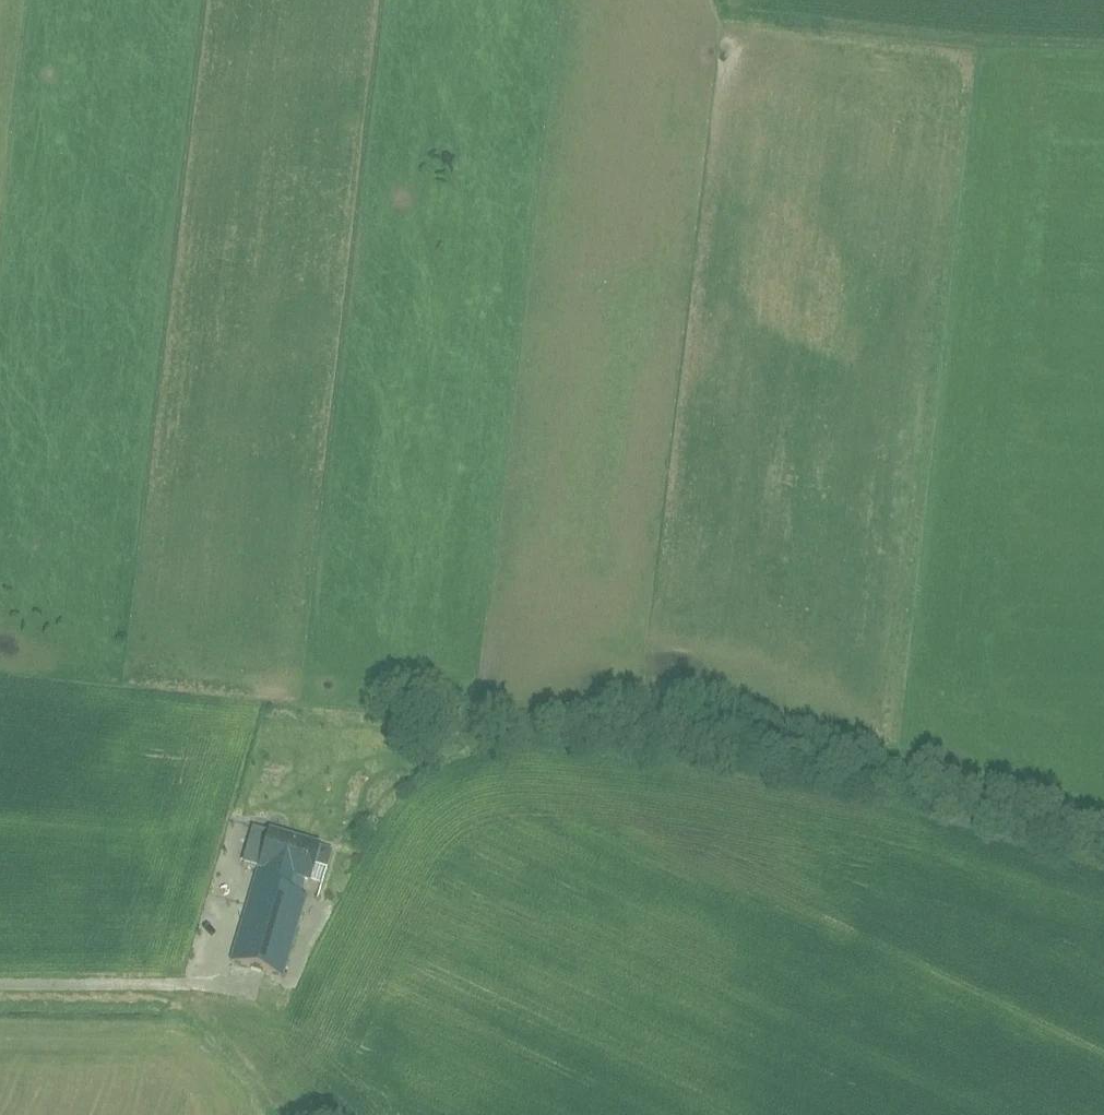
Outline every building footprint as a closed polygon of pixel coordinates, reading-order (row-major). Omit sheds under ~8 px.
[(319,847),(269,832),(267,839),(263,838),(260,849),(263,850),(231,961),(282,976),(306,896),(300,894),(304,879),(309,881),(314,864),(327,868),(332,851),(319,847)]
